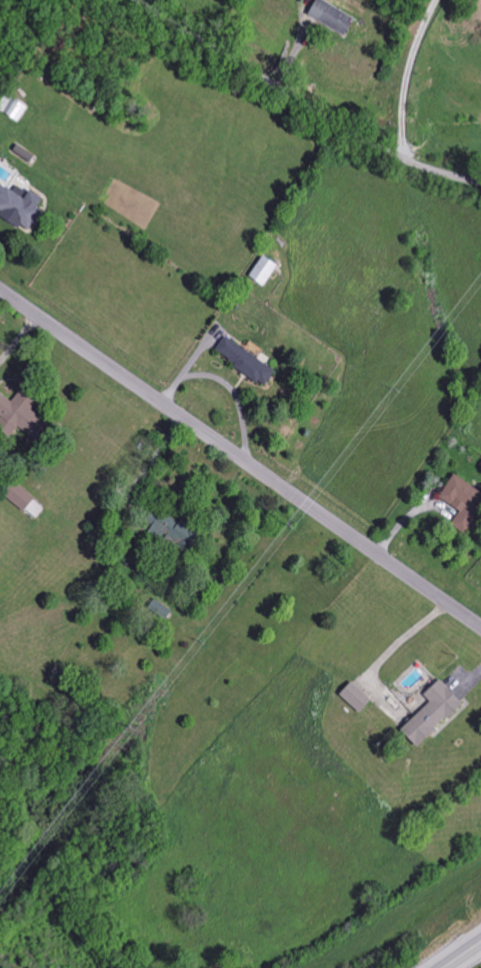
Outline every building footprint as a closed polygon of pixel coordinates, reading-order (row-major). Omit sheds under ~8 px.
[(322,0),(314,0),(305,14),(341,37),(352,19),(322,0)] [(15,123),(25,109),(5,95),(0,102),(0,112),(15,123)] [(42,200),(26,191),(22,198),(0,186),(0,213),(26,228),(42,200)] [(247,278),(261,287),(275,266),(260,257),(247,278)] [(211,352),(261,387),(272,371),(222,337),(211,352)] [(10,402),(0,395),(0,434),(7,439),(15,428),(26,435),(39,418),(28,410),(33,403),(17,392),(10,402)] [(458,512),(450,526),(464,534),(480,504),(480,493),(450,475),(436,499),(458,512)] [(24,512),(33,496),(10,482),(1,498),(24,512)] [(145,534),(175,554),(189,533),(151,507),(141,521),(150,526),(145,534)] [(146,609),(163,623),(171,613),(154,599),(146,609)] [(460,708),(439,680),(421,694),(429,705),(397,729),(410,747),(460,708)] [(336,699),(359,712),(369,697),(346,683),(336,699)]
